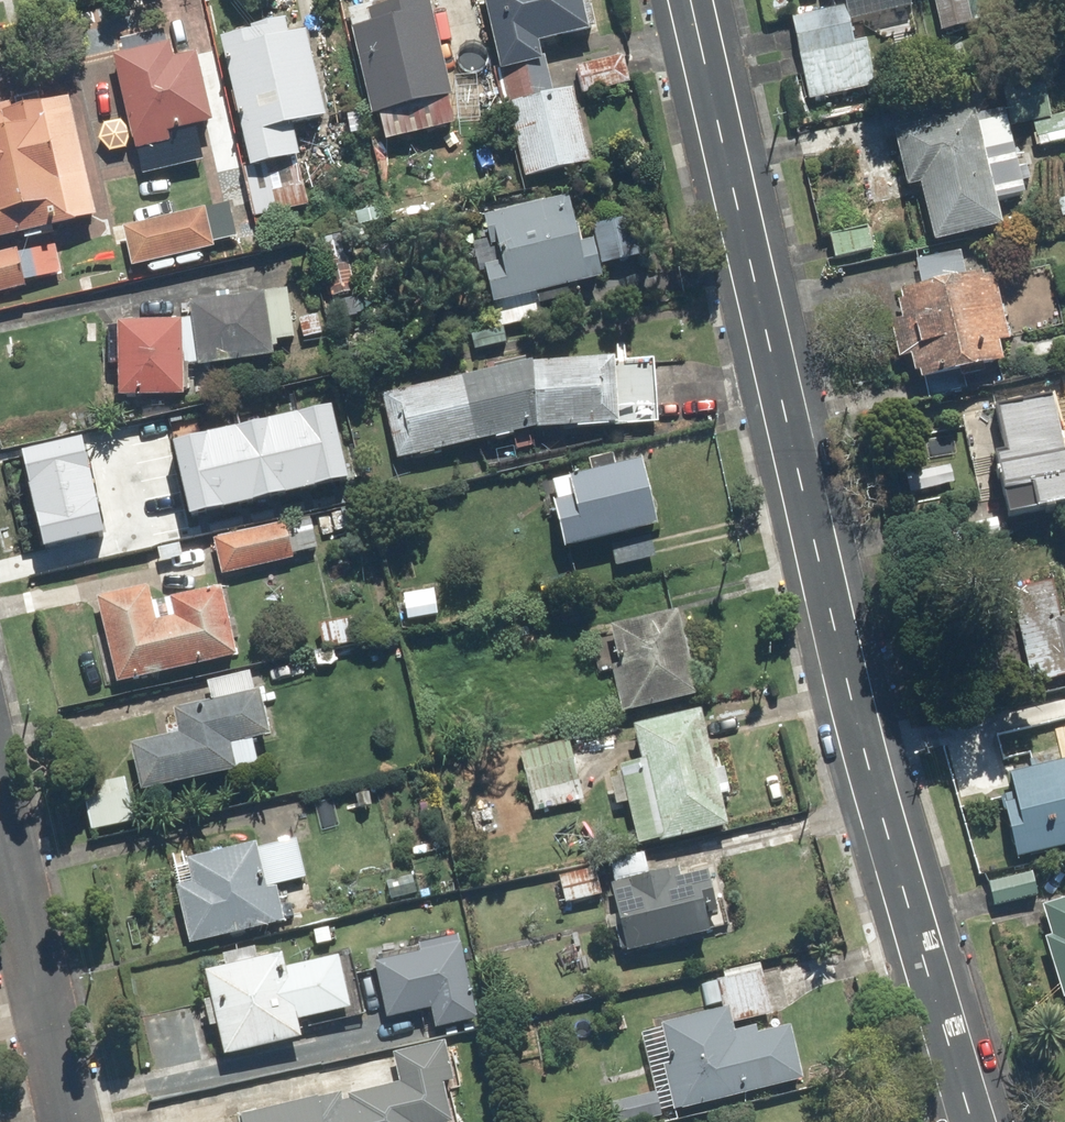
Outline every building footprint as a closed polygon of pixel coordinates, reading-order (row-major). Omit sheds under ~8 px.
[(426,0),(398,0),(365,8),(368,22),(347,27),(369,122),(377,120),(382,143),(456,125),(426,0)] [(543,49),(593,36),(584,0),(479,0),(524,180),(592,163),(573,87),(554,92),(543,49)] [(920,32),(912,0),(849,0),(855,27),(868,24),(873,43),(920,32)] [(940,31),(973,24),(967,0),(932,0),(940,31)] [(842,6),(789,18),(807,102),(876,87),(866,40),(851,44),(842,6)] [(328,122),(307,31),(289,35),(286,21),(217,37),(248,174),(302,162),(294,129),(328,122)] [(169,39),(107,55),(132,155),(171,145),(168,135),(213,124),(196,58),(175,63),(169,39)] [(1019,96),(1030,149),(1064,141),(1064,113),(1053,115),(1048,90),(1019,96)] [(64,91),(0,107),(0,244),(97,220),(64,91)] [(977,97),(890,115),(905,189),(920,186),(932,245),(1000,231),(995,203),(1022,198),(1013,155),(989,160),(977,97)] [(570,291),(603,284),(600,270),(639,262),(629,218),(593,226),(596,241),(577,245),(566,197),(480,216),(487,249),(474,252),(478,272),(485,270),(494,308),(530,300),(532,308),(572,299),(570,291)] [(1057,199),(1061,219),(1064,218),(1064,197),(1057,199)] [(874,223),(827,233),(832,259),(879,250),(874,223)] [(961,246),(917,255),(924,288),(899,293),(903,315),(889,318),(896,352),(907,350),(914,384),(999,367),(994,344),(1010,341),(995,266),(967,272),(961,246)] [(0,256),(0,293),(27,289),(21,253),(0,256)] [(191,317),(193,367),(208,367),(208,361),(278,359),(278,343),(291,343),(289,295),(190,299),(191,317)] [(467,325),(473,351),(508,343),(504,328),(535,321),(533,311),(467,325)] [(193,367),(191,317),(113,320),(116,403),(184,401),(182,368),(193,367)] [(530,362),(381,399),(395,463),(534,432),(658,430),(657,360),(530,362)] [(995,409),(1005,453),(993,456),(1007,518),(1064,505),(1064,453),(1051,397),(995,409)] [(174,442),(192,512),(349,473),(331,403),(174,442)] [(22,451),(45,543),(104,528),(81,437),(22,451)] [(546,483),(562,552),(658,530),(642,461),(546,483)] [(310,513),(209,539),(219,579),(320,554),(310,513)] [(1010,590),(1032,692),(1064,685),(1064,619),(1061,620),(1053,581),(1010,590)] [(147,588),(94,601),(115,689),(240,660),(222,586),(169,598),(173,618),(155,622),(147,588)] [(678,609),(590,638),(603,679),(615,675),(629,715),(704,690),(678,609)] [(356,616),(315,626),(322,653),(363,642),(356,616)] [(127,744),(138,794),(257,767),(252,743),(269,739),(253,670),(204,682),(209,703),(172,711),(176,733),(127,744)] [(702,713),(633,728),(641,764),(619,769),(636,849),(729,829),(723,798),(731,796),(722,754),(711,756),(702,713)] [(568,737),(515,752),(533,817),(583,804),(576,780),(623,768),(614,736),(571,748),(568,737)] [(1002,804),(1016,863),(1064,851),(1064,763),(1011,777),(1017,800),(1002,804)] [(81,803),(90,837),(135,826),(126,791),(81,803)] [(174,888),(188,949),(291,925),(283,890),(304,885),(294,839),(184,863),(189,884),(174,888)] [(678,869),(609,882),(623,955),(711,939),(707,918),(718,916),(710,873),(680,878),(678,869)] [(1027,873),(989,881),(993,903),(1031,895),(1027,873)] [(1040,903),(1050,941),(1043,943),(1059,1003),(1064,1001),(1064,897),(1040,903)] [(377,960),(388,1013),(433,1004),(437,1025),(479,1016),(461,935),(424,943),(425,950),(377,960)] [(340,1021),(360,1017),(346,957),(283,971),(281,959),(258,964),(255,950),(217,958),(220,971),(202,975),(207,1000),(200,1002),(207,1033),(214,1031),(220,1058),(299,1040),(295,1023),(339,1013),(340,1021)] [(727,1009),(660,1026),(671,1067),(662,1069),(674,1116),(800,1083),(786,1028),(735,1041),(727,1009)] [(448,1093),(461,1090),(449,1040),(391,1054),(399,1085),(240,1121),(455,1121),(448,1093)] [(610,1104),(614,1121),(646,1121),(662,1118),(656,1093),(610,1104)]
